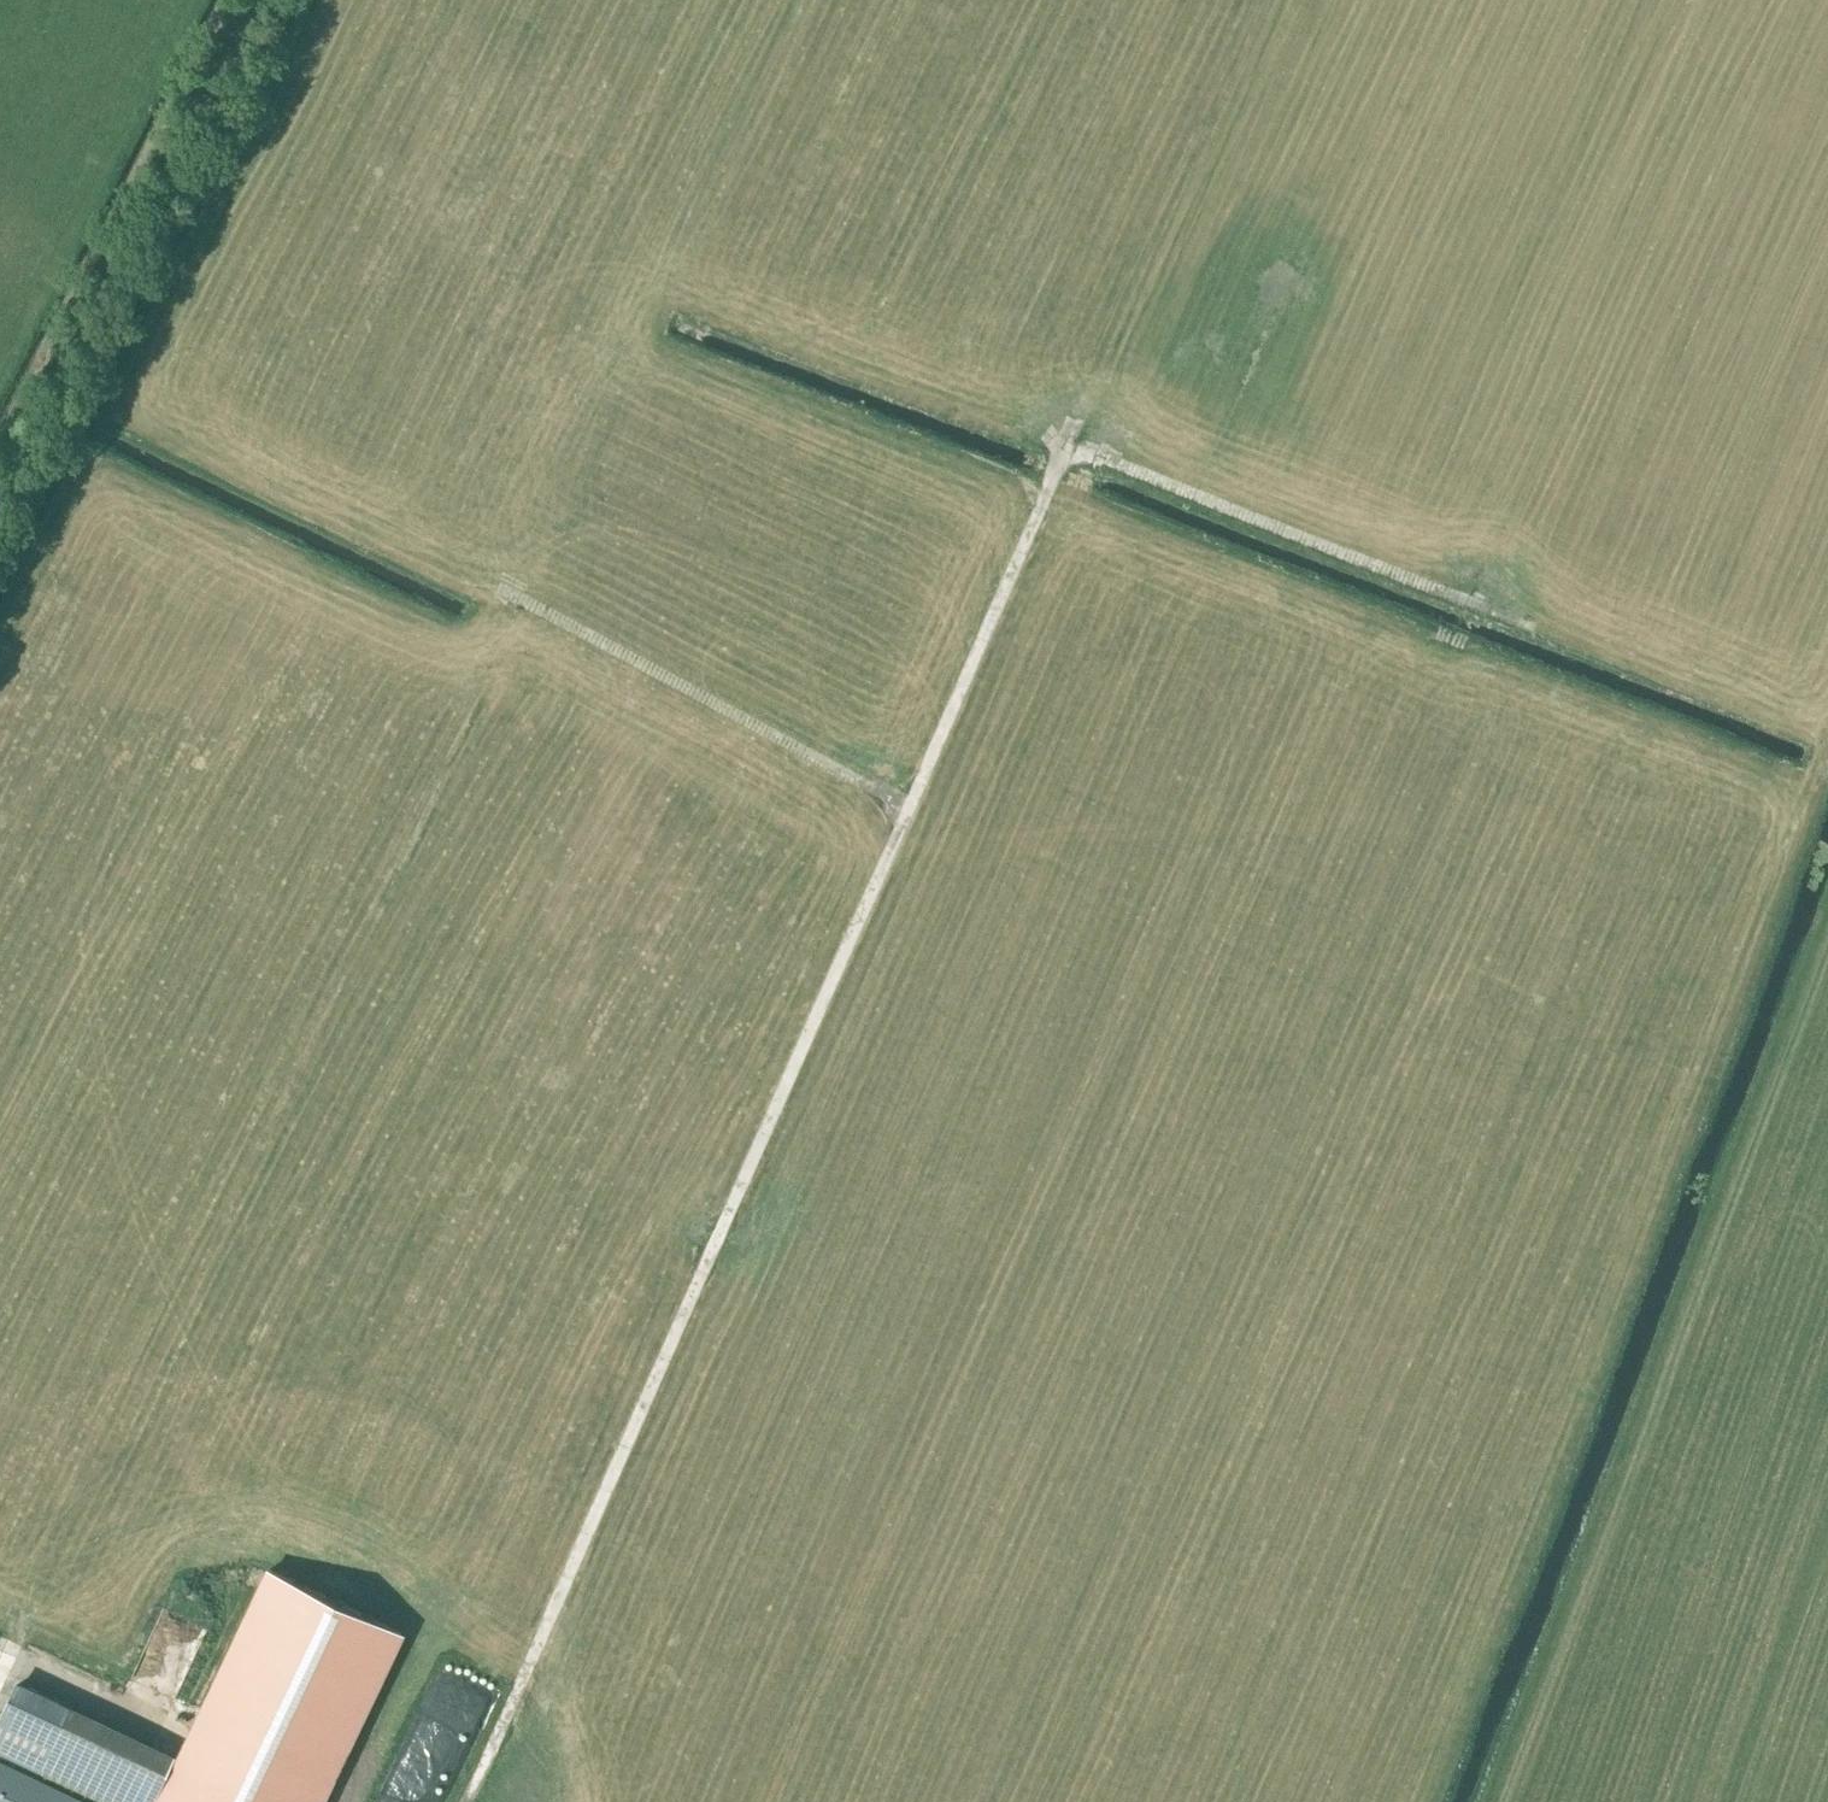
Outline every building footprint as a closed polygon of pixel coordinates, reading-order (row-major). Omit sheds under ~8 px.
[(401,1630),(270,1568),(160,1801),(319,1801),(401,1630)] [(109,1801),(153,1801),(171,1762),(11,1687),(0,1711),(0,1750),(109,1801)] [(0,1762),(0,1801),(85,1801),(0,1762)]
